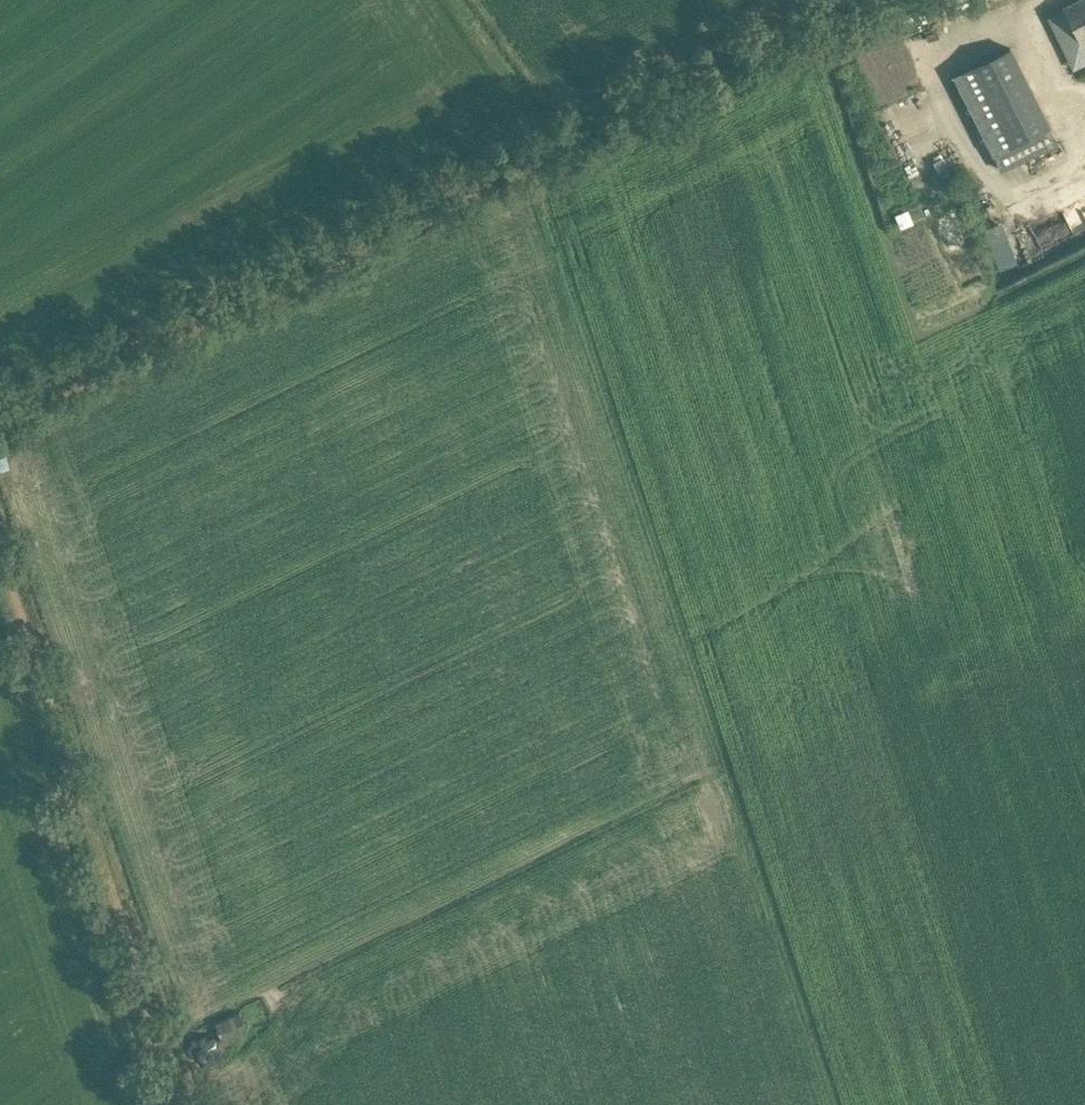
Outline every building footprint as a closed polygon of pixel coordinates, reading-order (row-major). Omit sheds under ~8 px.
[(1073,69),(1084,64),(1084,0),(1076,0),(1047,14),(1073,69)] [(1056,141),(1010,47),(954,74),(1001,168),(1056,141)] [(1051,226),(1035,230),(1039,244),(1055,240),(1051,226)] [(215,1022),(222,1040),(247,1030),(239,1012),(215,1022)]
